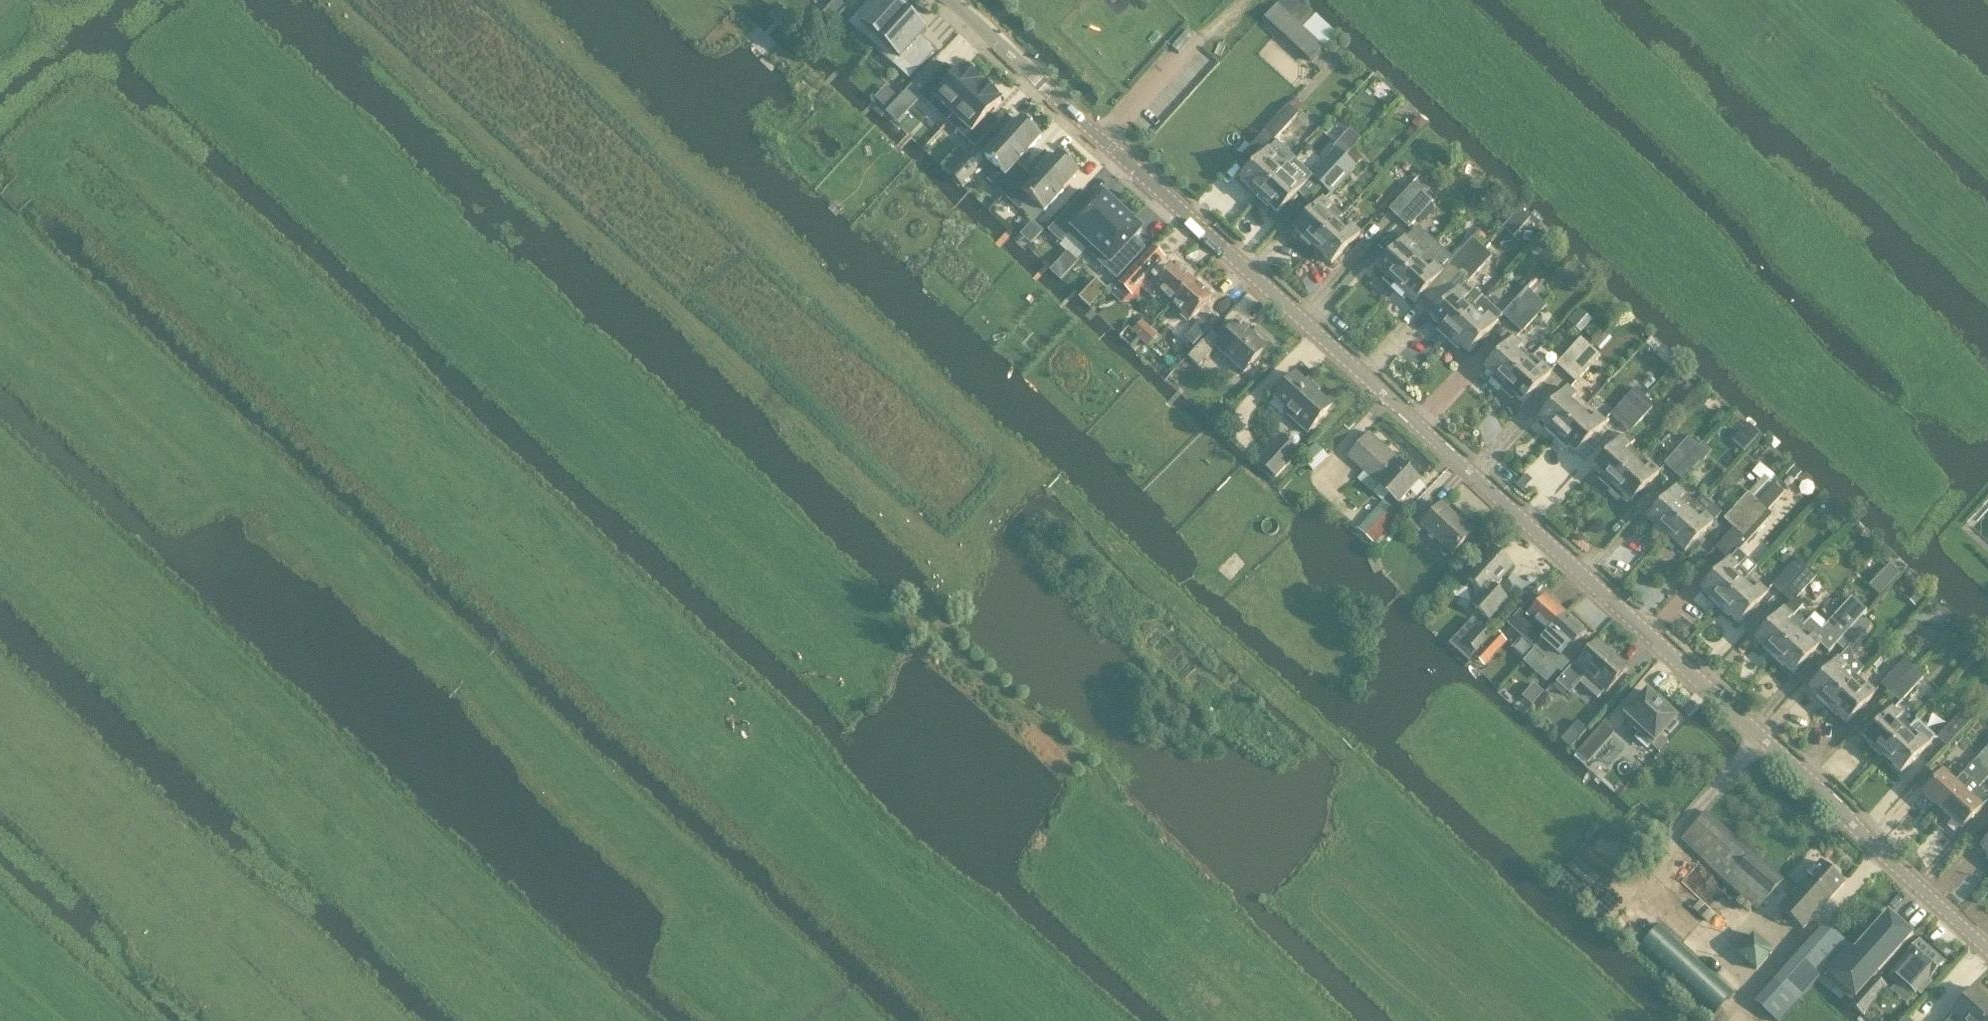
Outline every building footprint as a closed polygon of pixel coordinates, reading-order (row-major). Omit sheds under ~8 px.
[(819,18),(828,27),(845,8),(836,0),(819,18)] [(849,24),(858,31),(875,48),(877,46),(909,15),(893,0),(884,0),(879,5),(874,0),(872,0),(849,24)] [(1264,20),(1310,62),(1311,63),(1325,47),(1324,46),(1305,28),(1316,16),(1299,0),(1282,0),(1278,4),(1264,20)] [(877,46),(875,48),(893,65),(895,63),(900,58),(916,73),(937,51),(922,36),(926,32),(909,15),(877,46)] [(936,77),(919,96),(948,123),(984,84),(966,67),(952,82),(941,72),(936,77)] [(984,84),(948,123),(976,149),(999,124),(989,114),(1002,100),(984,84)] [(1288,106),(1263,133),(1273,141),(1274,142),(1298,115),(1297,114),(1288,106)] [(1022,119),(985,158),(998,170),(988,181),(1001,194),(1004,196),(1024,174),(1028,170),(1019,161),(1042,137),(1022,119)] [(1239,181),(1258,198),(1293,159),(1275,142),(1239,181)] [(1310,175),(1320,184),(1344,158),(1335,149),(1310,175)] [(1024,174),(1004,196),(1020,211),(1031,200),(1043,211),(1079,173),(1060,154),(1037,179),(1028,170),(1024,174)] [(1344,158),(1320,184),(1329,193),(1332,195),(1356,169),(1355,168),(1354,166),(1346,159),(1344,158)] [(1293,159),(1258,198),(1276,215),(1297,193),(1305,201),(1320,184),(1310,175),(1293,159)] [(1389,210),(1398,219),(1422,193),(1413,184),(1389,210)] [(1422,193),(1398,219),(1408,228),(1432,202),(1422,193)] [(1085,194),(1049,232),(1061,243),(1069,236),(1087,253),(1123,213),(1104,196),(1096,205),(1085,194)] [(1293,230),(1312,247),(1341,215),(1331,206),(1329,208),(1321,200),(1293,230)] [(1123,213),(1087,253),(1116,280),(1144,249),(1133,240),(1141,231),(1123,213)] [(1341,215),(1312,247),(1330,264),(1358,233),(1350,225),(1348,227),(1340,220),(1342,216),(1341,215)] [(1381,278),(1392,288),(1434,242),(1418,227),(1406,240),(1404,239),(1376,270),(1383,276),(1381,278)] [(1434,242),(1392,288),(1403,298),(1405,296),(1414,303),(1442,273),(1449,265),(1457,273),(1481,247),(1472,238),(1453,259),(1434,242)] [(1481,247),(1457,273),(1466,282),(1491,255),(1481,247)] [(1129,277),(1121,286),(1131,295),(1149,275),(1166,257),(1156,248),(1139,266),(1129,277)] [(1161,291),(1171,300),(1191,278),(1175,263),(1152,287),(1159,294),(1161,291)] [(1191,278),(1171,300),(1184,312),(1182,315),(1188,321),(1211,296),(1191,278)] [(1458,288),(1430,319),(1438,327),(1436,329),(1446,338),(1475,306),(1477,308),(1485,300),(1474,289),(1472,291),(1464,284),(1460,289),(1458,288)] [(1527,288),(1502,315),(1511,322),(1535,296),(1527,288)] [(1535,296),(1511,322),(1520,331),(1522,333),(1547,307),(1545,305),(1535,296)] [(1475,306),(1446,338),(1456,347),(1458,345),(1468,353),(1496,322),(1497,324),(1504,317),(1485,300),(1477,308),(1475,306)] [(1222,338),(1213,330),(1189,356),(1199,365),(1216,347),(1243,372),(1267,347),(1238,321),(1222,338)] [(1158,336),(1142,322),(1132,333),(1148,347),(1158,336)] [(1555,363),(1564,372),(1589,346),(1580,337),(1555,363)] [(1492,380),(1501,389),(1530,357),(1521,348),(1522,346),(1513,338),(1485,369),(1494,378),(1492,380)] [(1589,346),(1564,372),(1574,381),(1598,355),(1589,346)] [(1530,357),(1501,389),(1511,398),(1513,395),(1521,403),(1549,372),(1542,365),(1531,356),(1530,357)] [(1284,412),(1307,433),(1331,406),(1295,374),(1274,398),(1287,409),(1284,412)] [(1609,414),(1619,422),(1643,396),(1634,387),(1609,414)] [(1544,428),(1555,439),(1585,406),(1568,389),(1539,420),(1546,426),(1544,428)] [(1643,396),(1619,422),(1628,431),(1652,405),(1643,396)] [(1585,406),(1555,439),(1566,449),(1568,447),(1575,453),(1603,422),(1585,406)] [(1420,480),(1369,433),(1347,456),(1364,472),(1358,478),(1373,492),(1379,485),(1398,503),(1420,480)] [(1622,438),(1593,469),(1600,476),(1598,478),(1609,488),(1639,455),(1631,447),(1635,443),(1626,434),(1622,438)] [(1280,436),(1258,461),(1275,477),(1298,452),(1280,436)] [(1664,462),(1673,472),(1697,446),(1687,437),(1664,462)] [(1302,458),(1314,471),(1328,458),(1317,445),(1302,458)] [(1697,446),(1673,472),(1683,481),(1707,455),(1697,446)] [(1639,455),(1609,488),(1620,498),(1622,496),(1629,502),(1657,472),(1639,455)] [(1734,529),(1716,549),(1728,560),(1729,559),(1730,560),(1738,551),(1739,552),(1748,542),(1773,516),(1768,512),(1773,506),(1784,494),(1775,485),(1758,502),(1748,494),(1724,520),(1734,529)] [(1676,488),(1647,519),(1655,526),(1653,529),(1664,539),(1689,512),(1694,505),(1684,495),(1676,488)] [(1689,512),(1664,539),(1674,549),(1677,546),(1684,552),(1712,521),(1720,513),(1702,497),(1694,505),(1689,512)] [(1360,530),(1373,543),(1399,515),(1386,502),(1360,530)] [(1452,554),(1472,532),(1442,504),(1436,510),(1427,502),(1408,522),(1419,532),(1423,527),(1452,554)] [(1466,579),(1476,587),(1476,605),(1480,608),(1478,609),(1491,621),(1509,601),(1505,598),(1494,587),(1500,580),(1499,579),(1511,566),(1493,550),(1473,572),(1466,579)] [(1700,589),(1719,606),(1747,575),(1739,568),(1747,559),(1739,552),(1738,551),(1730,560),(1729,559),(1728,560),(1700,589)] [(1797,559),(1773,585),(1781,593),(1805,567),(1797,559)] [(1755,639),(1773,656),(1802,625),(1793,617),(1803,606),(1797,600),(1817,578),(1805,567),(1781,593),(1790,601),(1755,639)] [(1747,575),(1719,606),(1737,623),(1765,592),(1758,585),(1747,575)] [(1526,606),(1508,625),(1534,649),(1535,649),(1546,637),(1549,634),(1567,615),(1567,614),(1547,596),(1533,612),(1532,611),(1527,606),(1526,606)] [(1802,625),(1773,656),(1792,673),(1819,644),(1829,653),(1837,644),(1845,652),(1839,659),(1838,658),(1809,689),(1827,706),(1862,668),(1853,660),(1850,649),(1871,627),(1861,618),(1866,612),(1852,598),(1828,625),(1816,615),(1811,620),(1804,627),(1802,625)] [(1535,649),(1534,650),(1558,671),(1562,674),(1582,651),(1576,645),(1587,633),(1567,615),(1549,634),(1546,637),(1535,649)] [(1452,642),(1449,645),(1468,662),(1471,659),(1476,654),(1477,655),(1492,639),(1481,627),(1473,620),(1452,642)] [(1574,663),(1556,683),(1567,693),(1568,694),(1585,674),(1606,693),(1627,669),(1597,643),(1577,666),(1574,663)] [(1904,659),(1880,685),(1891,695),(1895,690),(1915,669),(1904,659)] [(1862,668),(1827,706),(1846,723),(1875,693),(1866,684),(1865,685),(1857,677),(1863,669),(1862,668)] [(1895,690),(1891,695),(1901,704),(1925,677),(1915,669),(1895,690)] [(1648,692),(1626,717),(1633,723),(1630,726),(1640,735),(1636,738),(1649,749),(1652,746),(1653,747),(1666,732),(1670,735),(1679,725),(1675,722),(1678,719),(1667,710),(1668,709),(1659,701),(1658,702),(1648,692)] [(1864,739),(1883,756),(1895,742),(1910,726),(1910,723),(1892,707),(1864,739)] [(1947,747),(1972,721),(1963,712),(1938,739),(1947,747)] [(1895,742),(1883,756),(1901,773),(1930,741),(1935,736),(1917,720),(1910,727),(1910,726),(1895,742)] [(1571,729),(1561,740),(1571,749),(1581,737),(1587,730),(1578,721),(1571,729)] [(1603,725),(1577,755),(1588,765),(1615,734),(1603,725)] [(1943,811),(1961,828),(1987,800),(1987,798),(1979,790),(1979,788),(1978,788),(1987,778),(1987,747),(1976,760),(1983,766),(1943,811)] [(1924,793),(1943,811),(1983,766),(1976,760),(1964,773),(1955,782),(1944,772),(1924,793)] [(1756,911),(1766,897),(1783,879),(1706,811),(1687,833),(1681,840),(1756,911)] [(1802,928),(1844,883),(1821,861),(1779,907),(1802,928)] [(1848,945),(1827,969),(1856,997),(1914,934),(1889,911),(1855,948),(1854,950),(1848,945)] [(1660,924),(1640,948),(1716,1015),(1736,992),(1660,924)] [(1754,1003),(1775,1020),(1781,1020),(1798,1002),(1827,969),(1848,945),(1825,924),(1774,982),(1754,1003)] [(1736,955),(1757,972),(1775,951),(1753,934),(1736,955)] [(1920,942),(1892,974),(1916,994),(1944,963),(1920,942)] [(1975,989),(1953,1013),(1954,1014),(1948,1020),(1987,1020),(1987,1001),(1975,989)]
